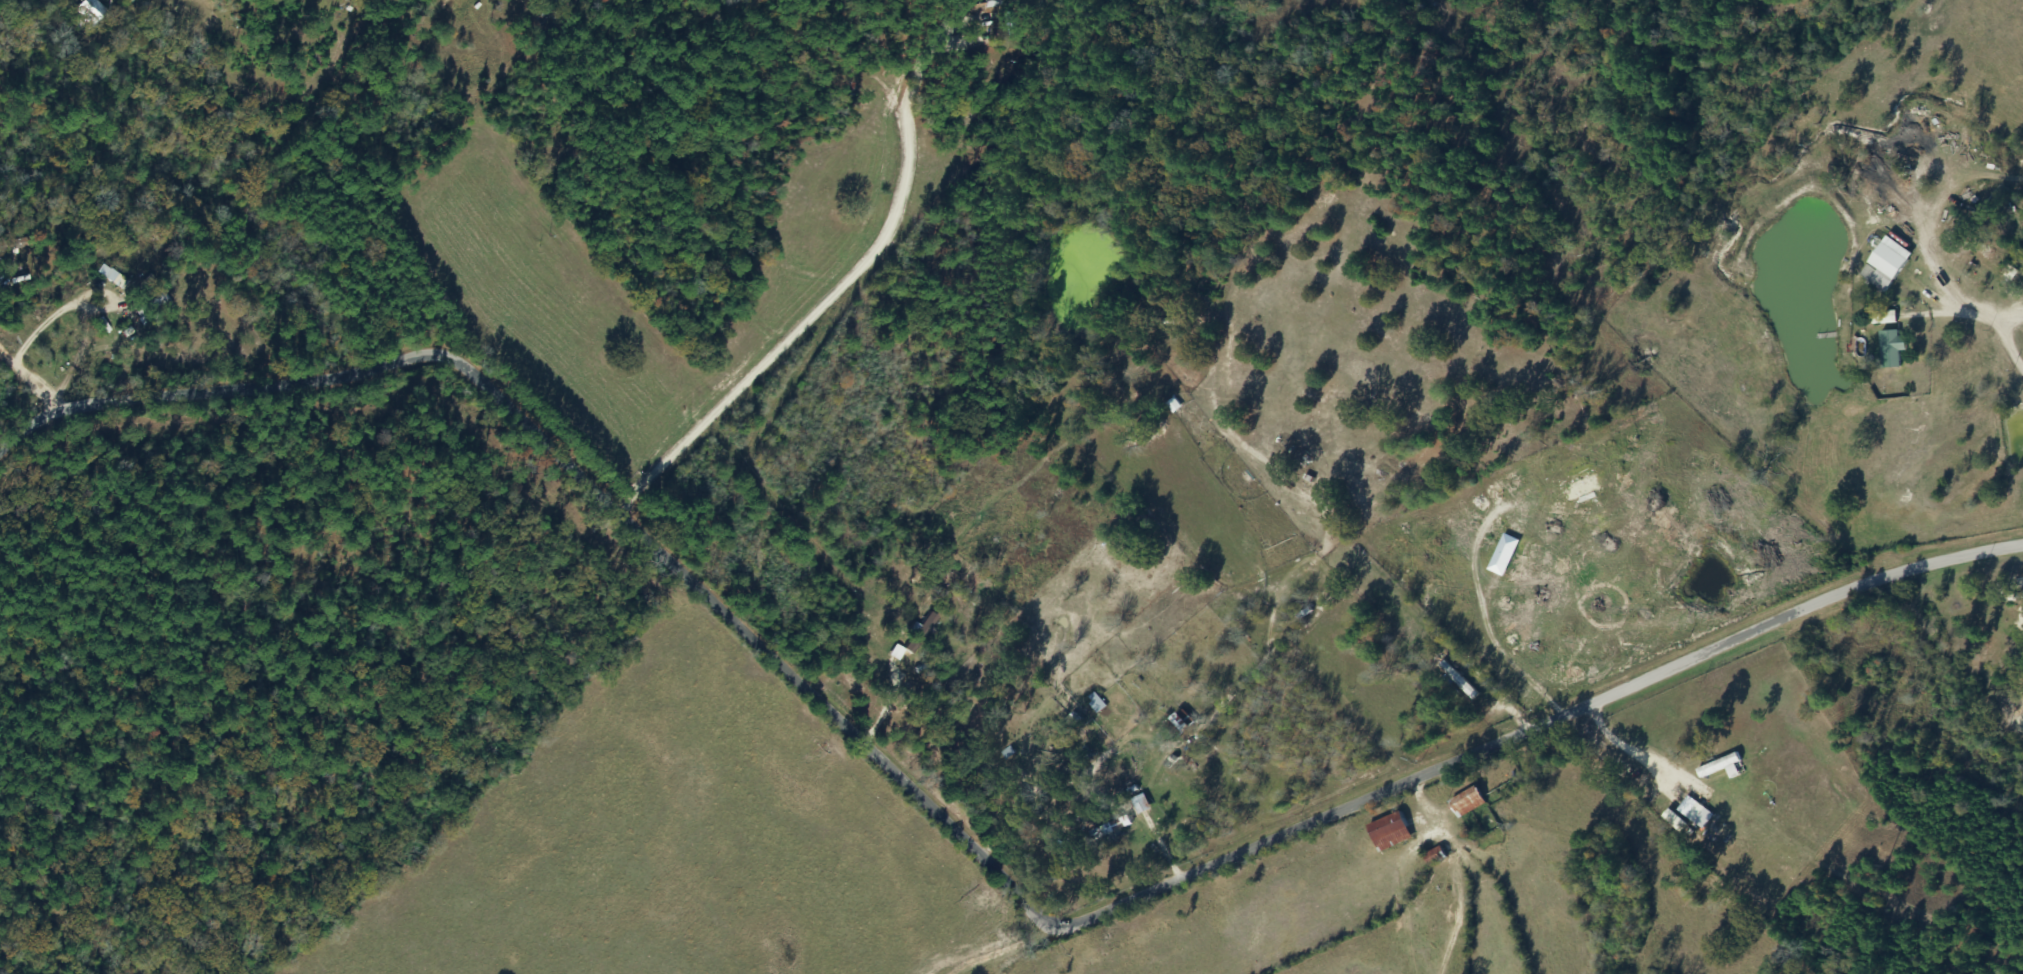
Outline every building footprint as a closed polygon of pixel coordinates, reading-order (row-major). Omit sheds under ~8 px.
[(21,233),(0,241),(0,256),(26,246),(21,233)] [(1867,245),(1874,250),(1865,264),(1875,270),(1866,283),(1884,295),(1906,260),(1872,238),(1867,245)] [(167,305),(164,297),(141,305),(144,313),(167,305)] [(1899,379),(1896,326),(1874,328),(1877,380),(1899,379)] [(1558,487),(1564,504),(1598,492),(1592,475),(1558,487)] [(1439,663),(1473,696),(1480,689),(1446,656),(1439,663)] [(1088,700),(1099,714),(1107,707),(1096,694),(1088,700)] [(1737,776),(1733,766),(1740,764),(1736,753),(1694,770),(1698,781),(1725,770),(1729,779),(1737,776)] [(1455,820),(1483,805),(1473,788),(1446,803),(1455,820)] [(1703,811),(1696,805),(1685,818),(1692,824),(1703,811)] [(1411,839),(1398,812),(1365,828),(1377,855),(1411,839)] [(1091,833),(1095,843),(1133,827),(1128,817),(1091,833)] [(1423,858),(1430,867),(1444,858),(1437,848),(1423,858)]
